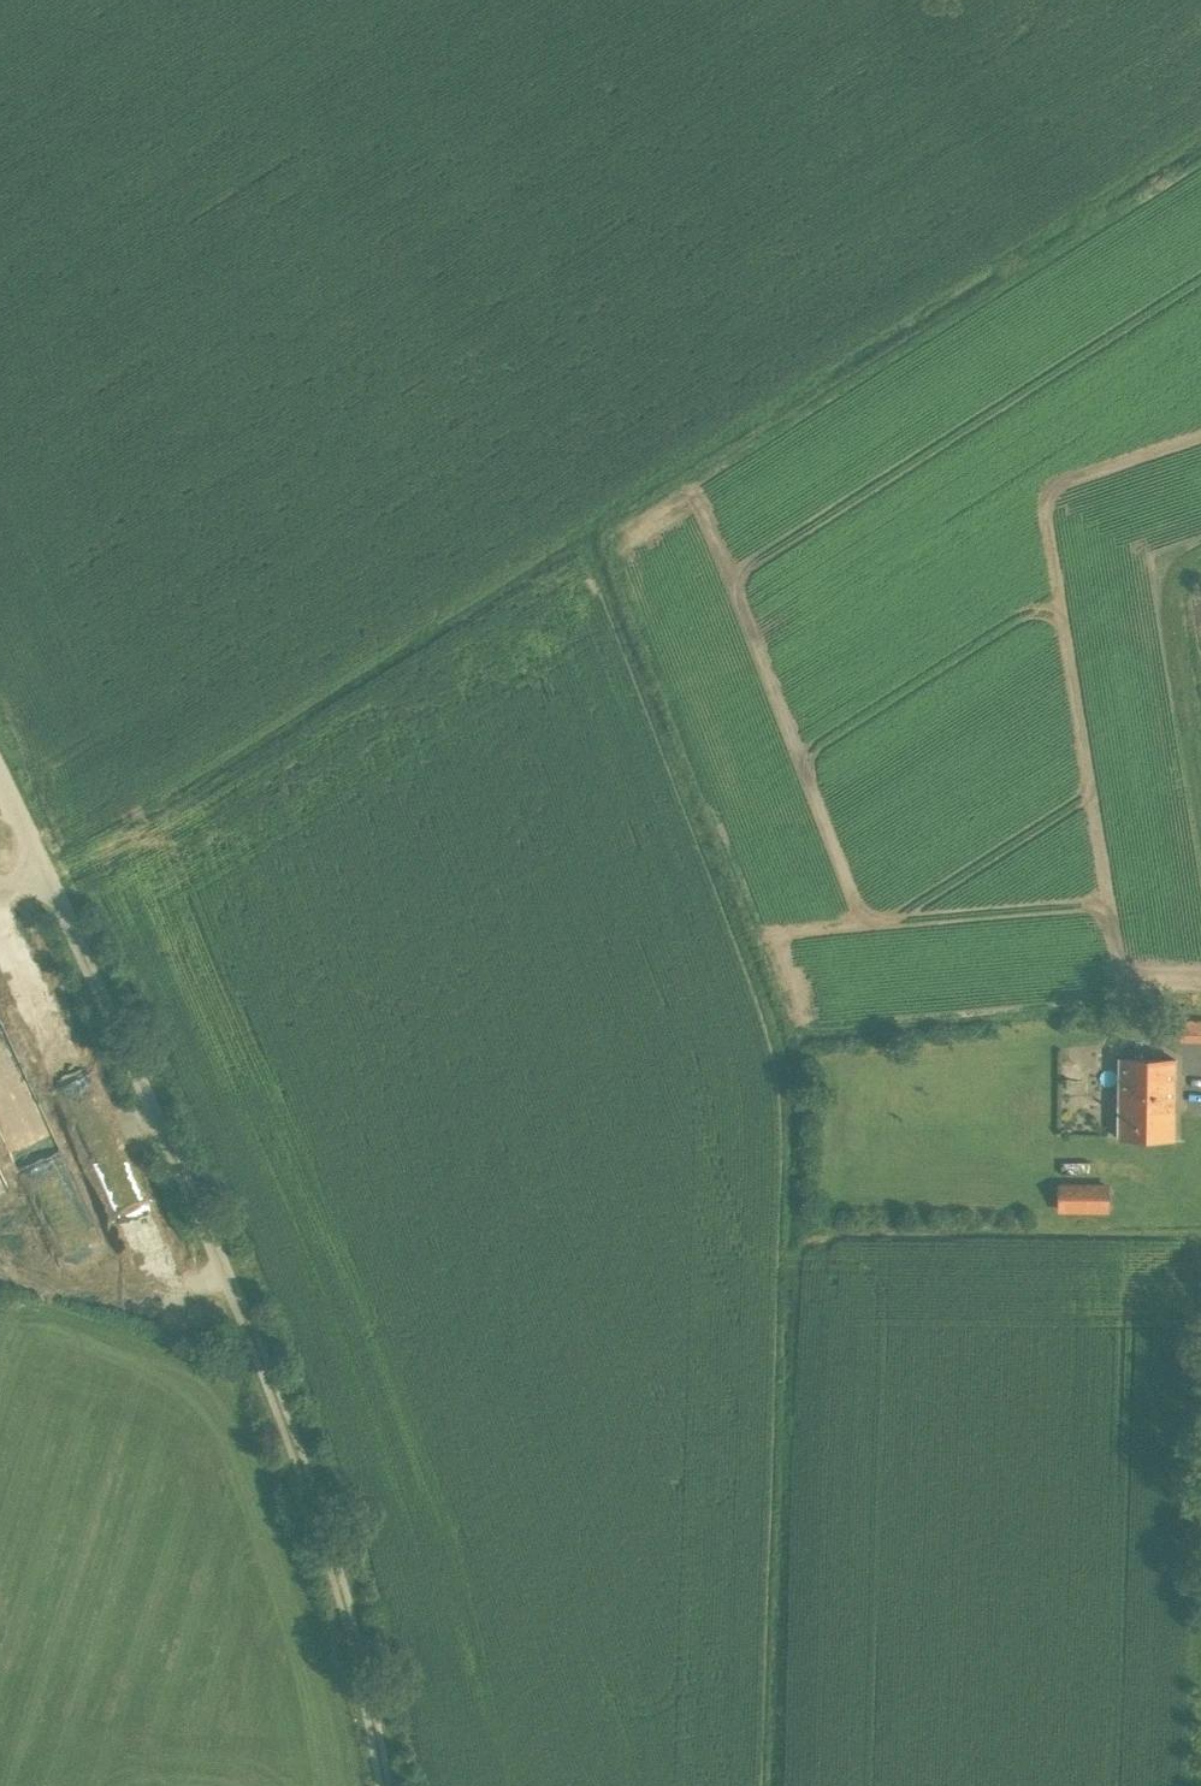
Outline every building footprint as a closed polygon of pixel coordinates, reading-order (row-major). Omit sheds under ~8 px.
[(1200,1041),(1200,1019),(1180,1019),(1179,1041),(1200,1041)] [(1118,1094),(1175,1094),(1176,1058),(1119,1058),(1118,1094)] [(1175,1138),(1175,1094),(1118,1094),(1118,1138),(1175,1138)] [(1110,1213),(1110,1183),(1058,1183),(1058,1213),(1110,1213)]
